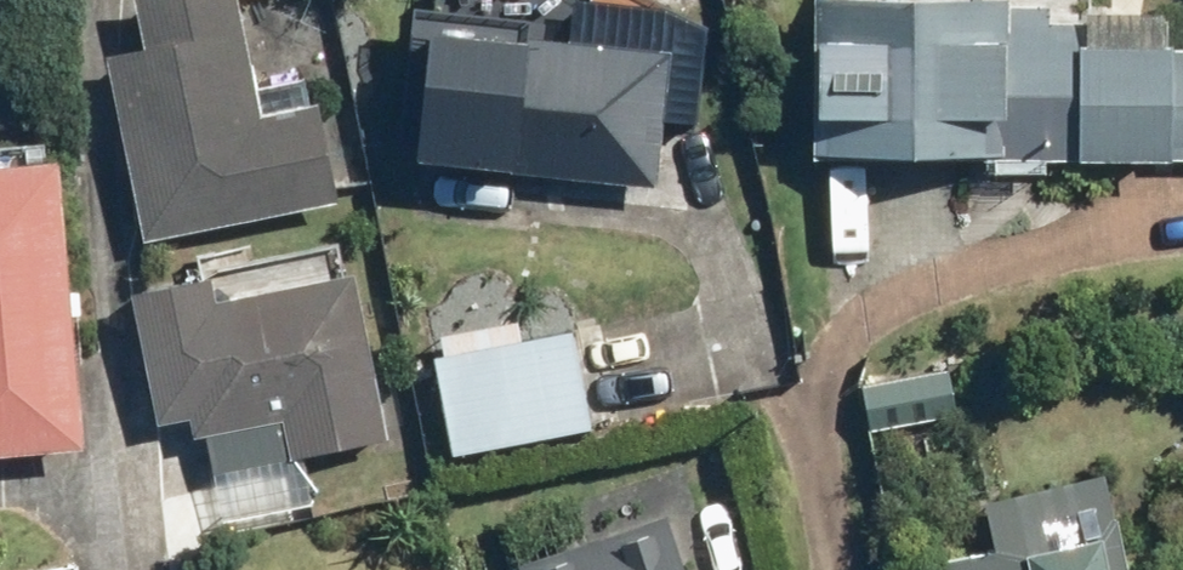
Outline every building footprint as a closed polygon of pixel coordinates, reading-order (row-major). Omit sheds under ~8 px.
[(145,48),(108,56),(147,242),(341,201),(320,98),(264,110),(241,0),(135,0),(145,48)] [(1151,0),(799,0),(794,136),(831,137),(831,158),(830,166),(958,171),(958,163),(1182,172),(1182,21),(1151,20),(1151,0)] [(406,16),(406,11),(392,10),(389,41),(403,42),(392,172),(646,195),(658,56),(552,46),(554,30),(406,16)] [(0,172),(0,461),(70,455),(42,168),(0,172)] [(277,251),(286,288),(223,303),(216,274),(131,293),(138,323),(161,422),(191,415),(196,435),(211,432),(233,527),(333,503),(322,455),(397,437),(358,272),(349,234),(277,251)] [(512,340),(510,325),(424,341),(446,460),(592,433),(573,328),(512,340)] [(933,569),(1131,569),(1124,529),(1112,531),(1101,469),(976,490),(986,552),(932,561),(933,569)] [(499,569),(688,569),(680,528),(498,565),(499,569)]
